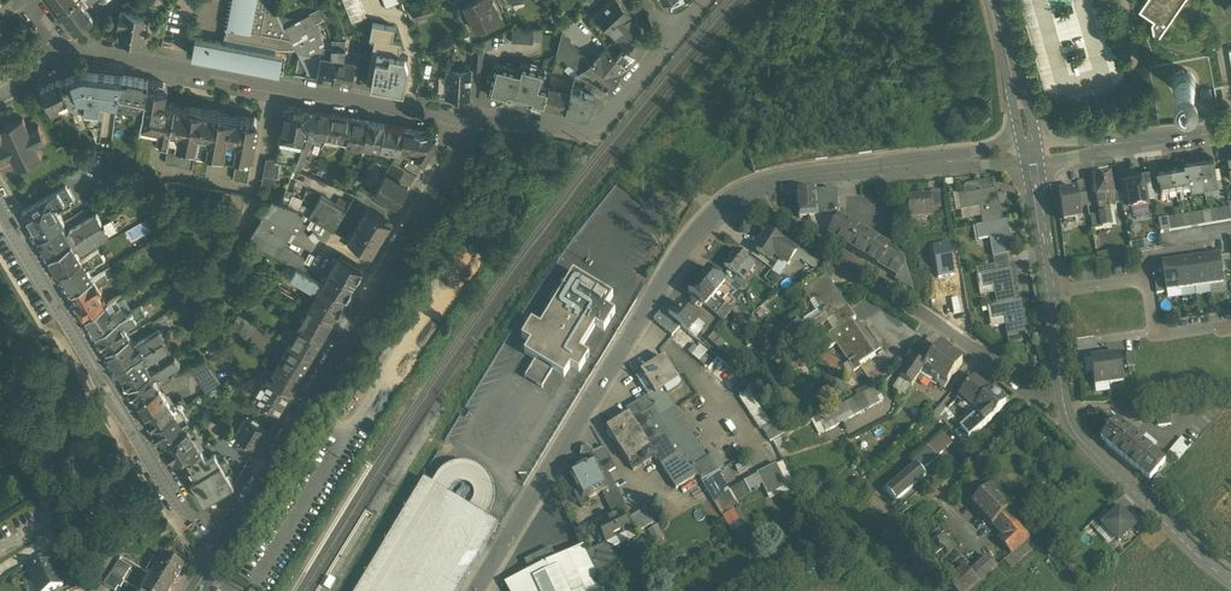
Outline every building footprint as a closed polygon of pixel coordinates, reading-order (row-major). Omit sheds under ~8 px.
[(60,12),(77,0),(51,0),(60,12)] [(60,12),(75,31),(92,18),(83,7),(78,0),(77,0),(60,12)] [(223,42),(275,52),(276,49),(296,49),(294,43),(272,0),(231,0),(223,42)] [(465,5),(478,32),(502,20),(498,12),(498,11),(494,2),(492,3),(490,0),(475,0),(465,5)] [(599,11),(606,18),(603,21),(618,36),(635,20),(630,13),(632,11),(621,0),(610,0),(599,11)] [(1048,104),(1059,100),(1063,112),(1117,96),(1114,86),(1125,82),(1123,76),(1101,0),(1019,0),(1048,104)] [(1138,7),(1153,18),(1151,21),(1153,33),(1158,36),(1183,0),(1143,0),(1138,7)] [(346,8),(350,16),(363,10),(360,2),(346,8)] [(147,8),(133,5),(132,12),(146,15),(147,8)] [(132,12),(120,10),(118,22),(122,23),(119,39),(141,44),(147,15),(146,15),(132,12)] [(350,16),(353,24),(367,18),(363,10),(350,16)] [(434,10),(417,14),(418,18),(435,14),(434,10)] [(635,20),(618,36),(627,44),(638,53),(645,44),(646,39),(636,19),(635,20)] [(164,23),(150,20),(147,33),(161,36),(164,23)] [(375,37),(367,81),(372,82),(378,51),(399,55),(401,41),(393,40),(396,27),(373,23),(371,37),(375,37)] [(535,30),(513,28),(512,43),(534,44),(535,30)] [(588,59),(562,31),(557,52),(576,70),(588,59)] [(223,42),(190,36),(187,52),(284,70),(287,54),(275,52),(223,42)] [(345,40),(332,40),(335,47),(345,48),(345,40)] [(305,42),(294,43),(296,49),(299,55),(300,56),(308,54),(305,42)] [(485,45),(477,44),(476,63),(483,64),(485,45)] [(627,44),(617,57),(628,65),(638,53),(627,44)] [(345,48),(335,47),(338,56),(338,58),(334,80),(352,83),(356,61),(344,59),(345,48)] [(617,57),(606,47),(590,62),(603,73),(615,81),(628,65),(617,57)] [(372,82),(371,87),(403,93),(405,88),(407,88),(412,65),(409,57),(399,55),(378,51),(372,82)] [(308,54),(300,56),(307,70),(306,75),(317,76),(321,55),(311,54),(308,54)] [(300,56),(299,55),(296,73),(306,75),(307,70),(300,56)] [(332,57),(321,55),(317,76),(334,80),(338,58),(332,57)] [(588,59),(576,70),(579,72),(590,62),(588,59)] [(603,73),(590,62),(579,72),(576,75),(588,80),(593,82),(606,88),(608,90),(615,81),(606,75),(603,73)] [(519,69),(496,63),(494,72),(493,71),(491,81),(492,81),(489,92),(510,97),(511,95),(515,96),(531,100),(530,102),(544,105),(549,87),(542,85),(546,69),(521,63),(519,69)] [(472,70),(448,68),(447,78),(449,79),(448,97),(470,98),(472,70)] [(1194,85),(1195,81),(1194,76),(1191,72),(1188,70),(1183,69),(1179,70),(1175,73),(1172,76),(1171,81),(1172,85),(1175,89),(1179,92),(1183,93),(1188,92),(1192,89),(1194,85)] [(118,101),(123,75),(83,71),(60,79),(69,99),(70,101),(71,105),(72,107),(83,103),(92,127),(102,126),(105,100),(118,101)] [(148,79),(123,75),(118,101),(135,104),(144,106),(148,79)] [(60,79),(41,88),(53,113),(60,109),(61,110),(71,105),(70,101),(69,99),(60,79)] [(164,83),(148,79),(144,106),(142,112),(142,115),(141,125),(153,128),(152,134),(157,135),(156,144),(157,146),(158,147),(167,148),(175,104),(164,102),(167,88),(164,83)] [(606,88),(593,82),(591,92),(597,94),(597,93),(596,94),(603,96),(608,90),(606,88)] [(572,92),(549,87),(544,105),(567,111),(572,92)] [(586,91),(573,88),(572,92),(567,111),(584,116),(588,114),(596,94),(597,94),(591,92),(586,91)] [(144,106),(135,104),(134,111),(142,112),(144,106)] [(203,109),(175,104),(167,150),(195,155),(203,109)] [(312,110),(286,105),(280,138),(305,142),(308,133),(312,110)] [(203,109),(195,155),(209,158),(223,161),(231,117),(225,116),(223,113),(203,109)] [(330,114),(312,110),(308,133),(314,134),(326,136),(327,135),(330,114)] [(352,118),(330,114),(327,135),(347,139),(352,118)] [(237,118),(231,117),(223,161),(236,163),(250,166),(252,156),(253,156),(259,122),(255,116),(252,118),(240,116),(237,118)] [(1,128),(0,126),(0,134),(4,141),(0,143),(0,158),(2,162),(12,157),(17,167),(41,156),(36,146),(46,141),(39,125),(29,129),(23,117),(1,128)] [(368,121),(352,118),(347,139),(346,143),(363,147),(364,144),(368,121)] [(385,124),(368,121),(364,144),(374,146),(381,147),(385,124)] [(405,128),(385,124),(381,147),(394,149),(394,151),(397,151),(400,152),(405,128)] [(435,133),(405,128),(400,152),(413,154),(425,162),(438,140),(435,133)] [(151,136),(140,133),(135,178),(144,180),(152,193),(165,185),(150,162),(152,150),(157,146),(156,144),(151,136)] [(314,134),(308,133),(305,142),(310,144),(314,134)] [(305,142),(280,138),(276,160),(280,160),(296,164),(298,159),(305,142)] [(310,144),(305,142),(298,159),(303,161),(310,144)] [(374,146),(364,144),(363,147),(362,150),(370,152),(374,146)] [(583,147),(576,144),(571,157),(584,161),(585,157),(586,154),(581,152),(583,147)] [(194,156),(167,151),(165,165),(192,170),(194,156)] [(209,158),(195,155),(192,173),(206,175),(209,158)] [(1214,157),(1199,159),(1203,186),(1218,183),(1214,157)] [(276,160),(266,158),(261,189),(270,190),(272,177),(277,178),(280,160),(276,160)] [(303,161),(298,159),(296,164),(295,168),(299,170),(303,161)] [(1199,159),(1184,162),(1185,166),(1189,188),(1190,188),(1203,186),(1199,159)] [(405,169),(392,162),(385,173),(398,181),(405,169)] [(250,166),(236,163),(233,180),(247,183),(250,166)] [(1185,166),(1171,168),(1176,194),(1190,192),(1190,188),(1189,188),(1185,166)] [(1171,168),(1157,171),(1162,196),(1176,194),(1171,168)] [(1149,169),(1142,170),(1145,186),(1152,184),(1149,169)] [(1127,189),(1145,186),(1142,170),(1124,174),(1127,189)] [(398,181),(385,173),(374,192),(389,200),(397,205),(408,187),(398,181)] [(1110,177),(1094,180),(1100,213),(1110,211),(1110,209),(1116,207),(1110,177)] [(995,180),(978,183),(978,185),(979,193),(997,190),(995,180)] [(1077,183),(1079,196),(1086,195),(1084,182),(1077,183)] [(191,186),(178,183),(166,183),(175,197),(189,199),(191,186)] [(66,185),(49,196),(58,211),(75,200),(66,185)] [(978,185),(964,187),(965,195),(966,195),(979,193),(978,185)] [(231,194),(191,186),(189,199),(229,207),(231,194)] [(1145,186),(1127,189),(1131,210),(1148,207),(1145,186)] [(697,191),(683,187),(682,190),(681,194),(695,198),(697,191)] [(979,193),(966,195),(968,207),(968,210),(980,208),(983,226),(1003,222),(997,190),(979,193)] [(837,191),(816,193),(816,191),(797,193),(798,204),(794,205),(794,210),(799,210),(799,218),(808,217),(812,225),(844,244),(852,229),(839,222),(838,222),(838,205),(837,191)] [(940,191),(931,192),(931,197),(932,209),(941,208),(940,191)] [(1077,191),(1059,193),(1064,223),(1082,220),(1077,191)] [(389,200),(374,192),(371,198),(385,207),(389,200)] [(245,196),(231,194),(229,207),(225,227),(238,229),(245,196)] [(48,195),(23,211),(39,237),(61,224),(64,222),(58,211),(49,196),(48,195)] [(346,210),(321,195),(309,215),(317,221),(318,220),(334,230),(346,210)] [(965,195),(958,196),(960,209),(968,207),(966,195),(965,195)] [(931,197),(908,198),(909,219),(933,218),(932,209),(931,197)] [(303,211),(272,200),(249,238),(277,255),(283,245),(303,211)] [(366,208),(349,238),(372,252),(390,222),(366,208)] [(1223,209),(1216,210),(1219,223),(1225,222),(1223,209)] [(1216,210),(1210,211),(1212,224),(1219,223),(1216,210)] [(1210,211),(1203,213),(1205,226),(1212,224),(1210,211)] [(97,213),(70,230),(71,231),(67,234),(61,224),(39,237),(50,255),(103,223),(97,213)] [(1110,213),(1090,217),(1093,231),(1112,228),(1110,213)] [(1203,213),(1196,214),(1198,227),(1205,226),(1203,213)] [(1196,214),(1189,215),(1191,228),(1198,227),(1196,214)] [(1189,215),(1182,216),(1185,229),(1191,228),(1189,215)] [(1182,216),(1176,217),(1178,230),(1185,229),(1182,216)] [(1176,217),(1169,219),(1171,232),(1178,230),(1176,217)] [(144,221),(125,231),(130,240),(149,231),(144,221)] [(983,226),(977,227),(979,240),(990,238),(994,257),(1007,255),(1013,254),(1008,221),(1003,222),(983,226)] [(103,223),(50,255),(60,272),(82,258),(75,247),(79,245),(81,249),(83,250),(109,234),(103,223)] [(854,225),(852,229),(844,244),(878,264),(888,247),(854,225)] [(768,232),(757,250),(771,260),(774,256),(782,242),(768,232)] [(1131,252),(1148,247),(1145,238),(1128,243),(1131,252)] [(797,251),(782,242),(774,256),(788,265),(797,251)] [(304,258),(283,245),(277,255),(297,266),(304,271),(306,267),(300,264),(304,258)] [(934,249),(939,279),(954,276),(950,246),(934,249)] [(888,247),(878,264),(898,276),(906,262),(905,257),(888,247)] [(100,248),(82,258),(86,264),(86,265),(89,262),(91,265),(93,265),(105,258),(100,248)] [(750,261),(737,251),(725,265),(737,276),(750,261)] [(363,268),(339,255),(336,260),(334,258),(331,262),(334,264),(327,276),(324,275),(321,280),(346,296),(363,268)] [(1007,255),(994,257),(995,265),(1009,262),(1007,255)] [(1220,257),(1205,259),(1209,287),(1224,285),(1220,257)] [(82,258),(60,272),(71,290),(93,277),(86,265),(86,264),(82,258)] [(1205,259),(1191,261),(1195,289),(1209,287),(1205,259)] [(737,276),(733,282),(744,290),(749,285),(743,280),(755,266),(750,261),(737,276)] [(1191,261),(1177,263),(1181,291),(1195,289),(1191,261)] [(1009,262),(995,265),(996,272),(1010,270),(1009,262)] [(1177,263),(1162,265),(1167,293),(1181,291),(1177,263)] [(995,265),(976,268),(977,276),(980,275),(996,272),(995,265)] [(304,271),(297,266),(291,277),(312,289),(313,287),(316,289),(317,286),(320,288),(310,305),(332,318),(346,296),(321,280),(304,271)] [(725,284),(708,270),(698,281),(715,295),(719,290),(725,284)] [(996,272),(980,275),(982,288),(994,286),(997,306),(1017,302),(1011,270),(1010,270),(996,272)] [(93,277),(71,290),(86,315),(105,303),(107,302),(105,299),(107,298),(105,296),(101,298),(98,292),(102,290),(103,287),(100,283),(108,278),(103,271),(93,277)] [(613,297),(574,273),(541,327),(532,321),(522,338),(531,343),(524,353),(536,361),(555,372),(564,378),(570,367),(579,373),(589,356),(580,351),(595,326),(604,331),(615,313),(607,308),(613,297)] [(847,308),(826,276),(803,291),(811,302),(816,299),(824,311),(821,313),(822,314),(827,322),(833,319),(848,308),(848,307),(847,308)] [(1164,293),(1162,280),(1155,281),(1157,294),(1164,293)] [(715,295),(698,281),(689,293),(694,298),(702,304),(705,307),(711,300),(715,295)] [(736,293),(725,284),(719,290),(726,296),(722,301),(726,305),(731,299),(736,293)] [(107,302),(105,303),(116,320),(119,318),(126,314),(116,297),(107,302)] [(702,304),(694,298),(690,302),(695,306),(697,304),(700,307),(702,304)] [(952,299),(954,314),(961,313),(959,298),(952,299)] [(735,302),(731,299),(726,305),(730,308),(733,305),(735,302)] [(716,305),(711,300),(705,307),(716,316),(723,308),(717,303),(716,305)] [(722,301),(720,300),(717,303),(723,308),(726,305),(722,301)] [(997,306),(991,307),(993,320),(1004,318),(1008,338),(1022,335),(1027,334),(1022,301),(1017,302),(997,306)] [(116,320),(105,303),(86,315),(96,332),(116,320)] [(678,303),(668,316),(680,326),(688,333),(698,321),(678,303)] [(126,314),(119,318),(122,323),(125,322),(126,324),(128,323),(128,324),(146,313),(141,305),(139,306),(126,314)] [(332,318),(310,305),(299,324),(300,324),(322,337),(333,319),(332,318)] [(723,308),(716,316),(723,322),(732,311),(733,310),(730,308),(726,305),(723,308)] [(739,310),(733,305),(730,308),(733,310),(732,311),(735,318),(738,317),(737,312),(739,310)] [(848,308),(833,319),(838,326),(843,323),(845,326),(852,321),(853,321),(853,322),(856,320),(848,308)] [(668,316),(663,312),(662,310),(656,317),(654,321),(672,336),(680,326),(668,316)] [(820,311),(804,322),(806,325),(822,314),(821,313),(820,311)] [(256,323),(238,313),(233,322),(245,337),(256,323)] [(822,314),(806,325),(811,333),(827,322),(822,314)] [(116,320),(96,332),(107,349),(129,335),(122,323),(119,318),(116,320)] [(798,321),(773,338),(782,352),(811,333),(806,325),(804,322),(800,324),(798,321)] [(852,321),(845,326),(843,323),(838,326),(835,328),(837,331),(823,341),(829,350),(838,345),(850,364),(849,364),(850,366),(856,362),(859,366),(876,355),(874,352),(873,352),(853,322),(853,321),(852,321)] [(322,337),(300,324),(289,343),(292,345),(311,356),(322,337)] [(129,335),(107,349),(117,367),(162,339),(164,338),(159,329),(139,342),(135,345),(129,335)] [(724,345),(712,335),(707,341),(719,351),(724,345)] [(1022,335),(1008,338),(1009,345),(1023,342),(1022,335)] [(162,339),(117,367),(128,385),(151,371),(148,365),(151,363),(154,363),(156,368),(174,358),(167,348),(162,339)] [(689,353),(696,360),(705,351),(699,344),(689,353)] [(292,345),(282,363),(300,373),(311,356),(292,345)] [(925,367),(924,367),(925,368),(948,384),(963,363),(940,346),(925,367)] [(707,350),(698,361),(705,367),(714,356),(707,350)] [(1133,354),(1126,355),(1128,369),(1135,368),(1133,354)] [(1120,356),(1105,358),(1109,386),(1124,384),(1120,356)] [(151,371),(128,385),(137,399),(158,387),(153,378),(156,376),(157,377),(168,371),(169,371),(180,364),(175,357),(174,358),(156,368),(151,371)] [(709,371),(718,361),(714,357),(705,368),(709,371)] [(664,358),(641,373),(656,395),(661,392),(678,381),(664,358)] [(1105,358),(1091,360),(1095,388),(1109,386),(1105,358)] [(204,359),(191,367),(196,375),(209,367),(204,359)] [(555,372),(536,361),(526,378),(545,389),(555,372)] [(925,367),(916,361),(913,361),(909,366),(921,374),(925,368),(924,367),(925,367)] [(1085,361),(1078,362),(1080,376),(1087,375),(1085,361)] [(290,391),(300,373),(282,363),(271,380),(290,391)] [(909,366),(901,378),(913,387),(921,375),(921,374),(909,366)] [(948,384),(925,368),(921,374),(921,375),(930,382),(932,379),(945,389),(948,384)] [(268,378),(257,398),(279,411),(290,391),(271,380),(268,378)] [(913,387),(901,378),(894,388),(906,396),(913,387)] [(990,391),(974,378),(960,395),(957,400),(964,405),(967,401),(975,408),(990,391)] [(164,393),(160,386),(158,387),(137,399),(148,416),(147,416),(153,425),(178,410),(178,409),(174,403),(172,405),(164,393)] [(876,387),(820,416),(828,430),(883,401),(876,387)] [(975,408),(980,413),(960,430),(968,440),(990,422),(1005,404),(1001,400),(1000,394),(995,395),(990,391),(975,408)] [(661,392),(656,395),(659,401),(664,398),(661,392)] [(653,405),(648,396),(626,410),(629,415),(649,448),(655,458),(675,491),(678,489),(698,477),(672,436),(653,405)] [(659,401),(653,405),(672,436),(684,429),(664,398),(659,401)] [(942,404),(931,417),(939,424),(943,419),(941,417),(949,411),(942,404)] [(178,410),(153,425),(164,442),(191,425),(186,417),(183,419),(178,410)] [(958,422),(949,411),(941,417),(943,419),(951,428),(958,422)] [(1170,413),(1157,415),(1158,421),(1171,419),(1170,413)] [(649,448),(629,415),(606,429),(626,462),(649,448)] [(1157,415),(1144,416),(1144,423),(1158,421),(1157,415)] [(267,430),(245,417),(235,434),(245,440),(257,447),(267,430)] [(1171,419),(1158,421),(1159,428),(1172,426),(1171,419)] [(777,420),(761,430),(769,444),(772,442),(777,439),(779,438),(786,435),(777,420)] [(1117,421),(1102,439),(1109,445),(1125,428),(1117,421)] [(957,423),(950,430),(954,435),(960,430),(962,428),(957,423)] [(191,425),(164,442),(175,461),(182,456),(184,460),(186,459),(201,449),(193,437),(199,434),(193,424),(191,425)] [(1143,445),(1125,428),(1109,445),(1128,463),(1143,445)] [(704,461),(684,429),(672,436),(692,468),(704,461)] [(944,434),(929,448),(937,457),(953,444),(944,434)] [(786,452),(779,438),(777,439),(772,442),(779,456),(786,452)] [(1181,438),(1167,453),(1176,462),(1190,447),(1181,438)] [(257,447),(245,440),(240,447),(252,454),(257,447)] [(1143,445),(1128,463),(1149,481),(1164,463),(1143,445)] [(587,446),(580,450),(579,454),(581,459),(591,454),(594,453),(591,448),(587,446)] [(928,447),(912,461),(917,467),(921,472),(938,458),(929,448),(928,447)] [(594,453),(591,454),(609,489),(602,492),(608,506),(621,500),(608,473),(615,469),(603,448),(594,453)] [(649,448),(626,462),(632,472),(655,458),(649,448)] [(0,457),(0,466),(2,470),(3,471),(20,461),(14,449),(0,457)] [(215,453),(207,458),(201,449),(186,459),(191,468),(190,468),(191,469),(192,468),(197,477),(191,481),(204,502),(216,494),(217,495),(234,485),(215,453)] [(591,454),(581,459),(585,467),(569,475),(579,495),(583,502),(587,500),(602,492),(609,489),(591,454)] [(704,461),(692,468),(698,477),(702,483),(718,473),(719,473),(709,457),(704,461)] [(782,463),(756,476),(766,496),(780,490),(783,497),(796,491),(782,463)] [(433,485),(451,496),(454,491),(457,487),(459,486),(462,486),(467,486),(471,489),(473,493),(474,497),(473,502),(469,507),(487,517),(490,512),(494,504),(495,495),(494,486),(490,478),(484,471),(476,466),(467,464),(458,464),(450,467),(442,472),(436,479),(433,485)] [(917,467),(886,493),(895,503),(926,477),(921,472),(917,467)] [(718,473),(702,483),(719,512),(736,502),(718,473)] [(987,491),(971,474),(957,488),(972,505),(987,491)] [(499,525),(487,517),(469,507),(451,496),(433,485),(424,480),(357,590),(460,590),(492,538),(499,525)] [(1010,511),(990,488),(987,491),(972,505),(992,527),(1007,514),(1010,511)] [(587,500),(583,502),(579,495),(576,496),(581,508),(583,508),(588,505),(589,504),(587,500)] [(621,500),(608,506),(614,518),(621,515),(627,512),(621,500)] [(653,504),(630,518),(637,532),(661,517),(653,504)] [(1106,511),(1090,525),(1097,532),(1104,526),(1104,525),(1112,517),(1106,510),(1106,511)] [(1134,527),(1120,511),(1112,517),(1104,525),(1104,526),(1118,541),(1134,527)] [(1017,525),(1007,514),(998,522),(1008,533),(1017,525)] [(614,518),(599,526),(607,542),(608,544),(611,543),(630,534),(621,515),(614,518)] [(944,566),(957,553),(925,519),(912,531),(944,566)] [(168,520),(156,527),(161,534),(172,527),(168,520)] [(1008,533),(998,542),(1011,556),(1030,539),(1017,525),(1008,533)] [(1011,556),(1005,561),(1012,569),(1036,547),(1030,539),(1011,556)] [(607,542),(593,549),(604,573),(621,564),(611,543),(608,544),(607,542)] [(556,559),(550,548),(525,561),(529,568),(526,570),(527,573),(505,583),(510,590),(605,590),(598,576),(586,553),(583,546),(556,559)] [(56,547),(38,558),(42,566),(52,561),(53,562),(61,558),(56,547)] [(604,573),(593,549),(586,553),(598,576),(604,573)] [(178,560),(168,553),(165,557),(176,563),(178,560)] [(165,557),(164,556),(160,564),(152,577),(173,589),(185,569),(165,557)] [(987,559),(969,576),(978,585),(996,569),(987,559)] [(28,572),(34,584),(37,590),(51,590),(64,586),(53,562),(52,561),(42,566),(28,572)] [(131,568),(119,561),(111,574),(123,581),(131,568)] [(160,564),(154,561),(147,573),(149,575),(152,577),(160,564)] [(947,585),(952,590),(971,590),(978,585),(969,576),(964,570),(947,585)] [(104,586),(113,590),(116,590),(118,587),(121,589),(124,582),(123,581),(111,574),(104,586)] [(143,590),(172,590),(173,589),(152,577),(143,590)]
